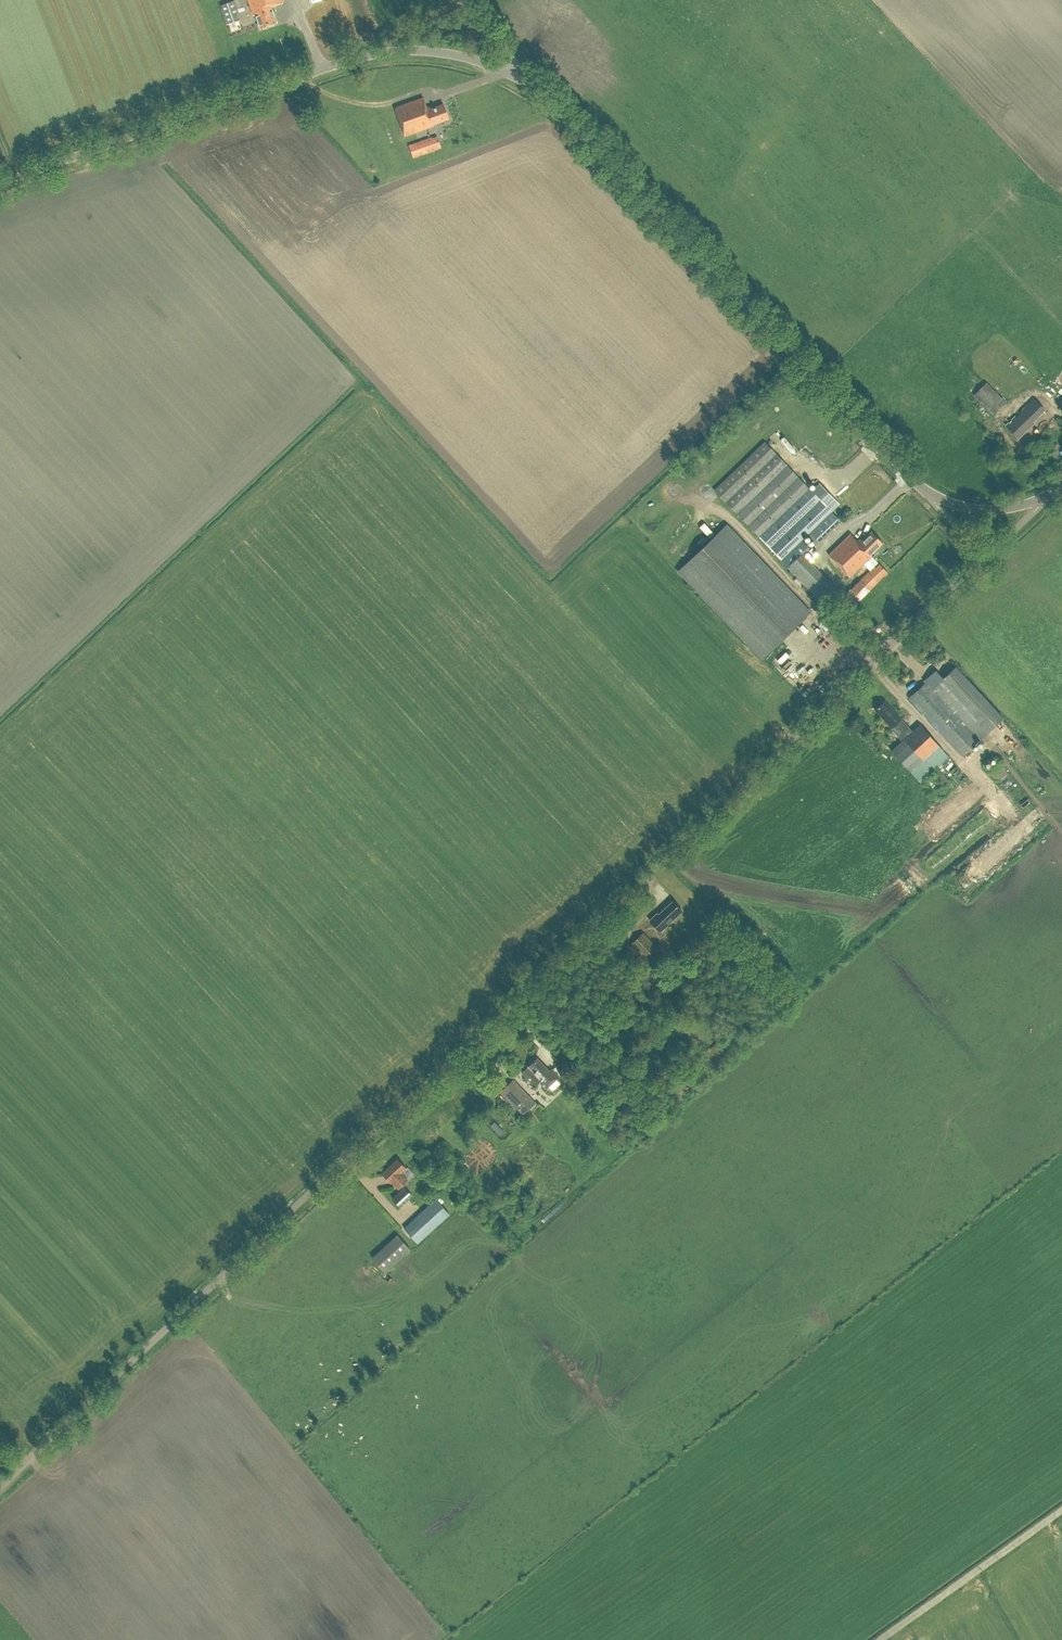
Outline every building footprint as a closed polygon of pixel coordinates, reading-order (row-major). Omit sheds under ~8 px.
[(283,0),(247,0),(252,15),(255,14),(260,27),(276,22),(271,6),(284,2),(283,0)] [(233,1),(219,5),(226,25),(240,20),(233,1)] [(433,125),(449,119),(443,103),(430,107),(429,106),(426,107),(423,97),(395,107),(405,136),(433,126),(433,125)] [(413,158),(442,148),(437,136),(432,138),(432,136),(407,145),(413,158)] [(1038,385),(1028,374),(1023,378),(1034,390),(1038,385)] [(1006,402),(986,383),(973,395),(992,414),(1006,402)] [(1032,422),(1044,410),(1034,399),(1006,426),(1018,438),(1033,424),(1032,422)] [(834,588),(802,555),(839,520),(765,443),(715,490),(788,567),(820,601),(834,588)] [(811,612),(726,523),(677,571),(762,659),(811,612)] [(828,554),(849,577),(871,556),(870,554),(883,543),(871,531),(859,542),(851,533),(828,554)] [(856,604),(888,572),(878,562),(846,593),(856,604)] [(925,681),(907,698),(961,756),(1004,717),(955,666),(931,688),(925,681)] [(901,740),(890,750),(920,783),(950,757),(920,723),(912,730),(885,701),(875,710),(901,740)] [(1000,764),(992,770),(1000,780),(1008,773),(1000,764)] [(950,781),(941,772),(935,776),(944,786),(950,781)] [(932,789),(936,785),(930,778),(926,781),(932,789)] [(628,834),(640,830),(635,816),(623,821),(628,834)] [(661,931),(682,910),(672,899),(658,912),(657,911),(649,918),(661,931)] [(643,932),(630,944),(648,963),(650,961),(657,969),(666,961),(658,953),(660,951),(643,932)] [(544,1090),(547,1087),(557,1078),(550,1070),(548,1072),(535,1059),(520,1072),(534,1087),(538,1083),(544,1090)] [(604,1077),(599,1070),(594,1074),(598,1081),(604,1077)] [(535,1102),(513,1079),(500,1090),(522,1114),(535,1102)] [(407,1179),(401,1172),(406,1167),(397,1158),(381,1172),(390,1182),(391,1181),(397,1188),(407,1179)] [(401,1206),(412,1195),(405,1186),(392,1198),(401,1206)] [(436,1197),(402,1227),(417,1244),(449,1214),(436,1197)] [(397,1234),(371,1257),(385,1272),(410,1249),(397,1234)]
